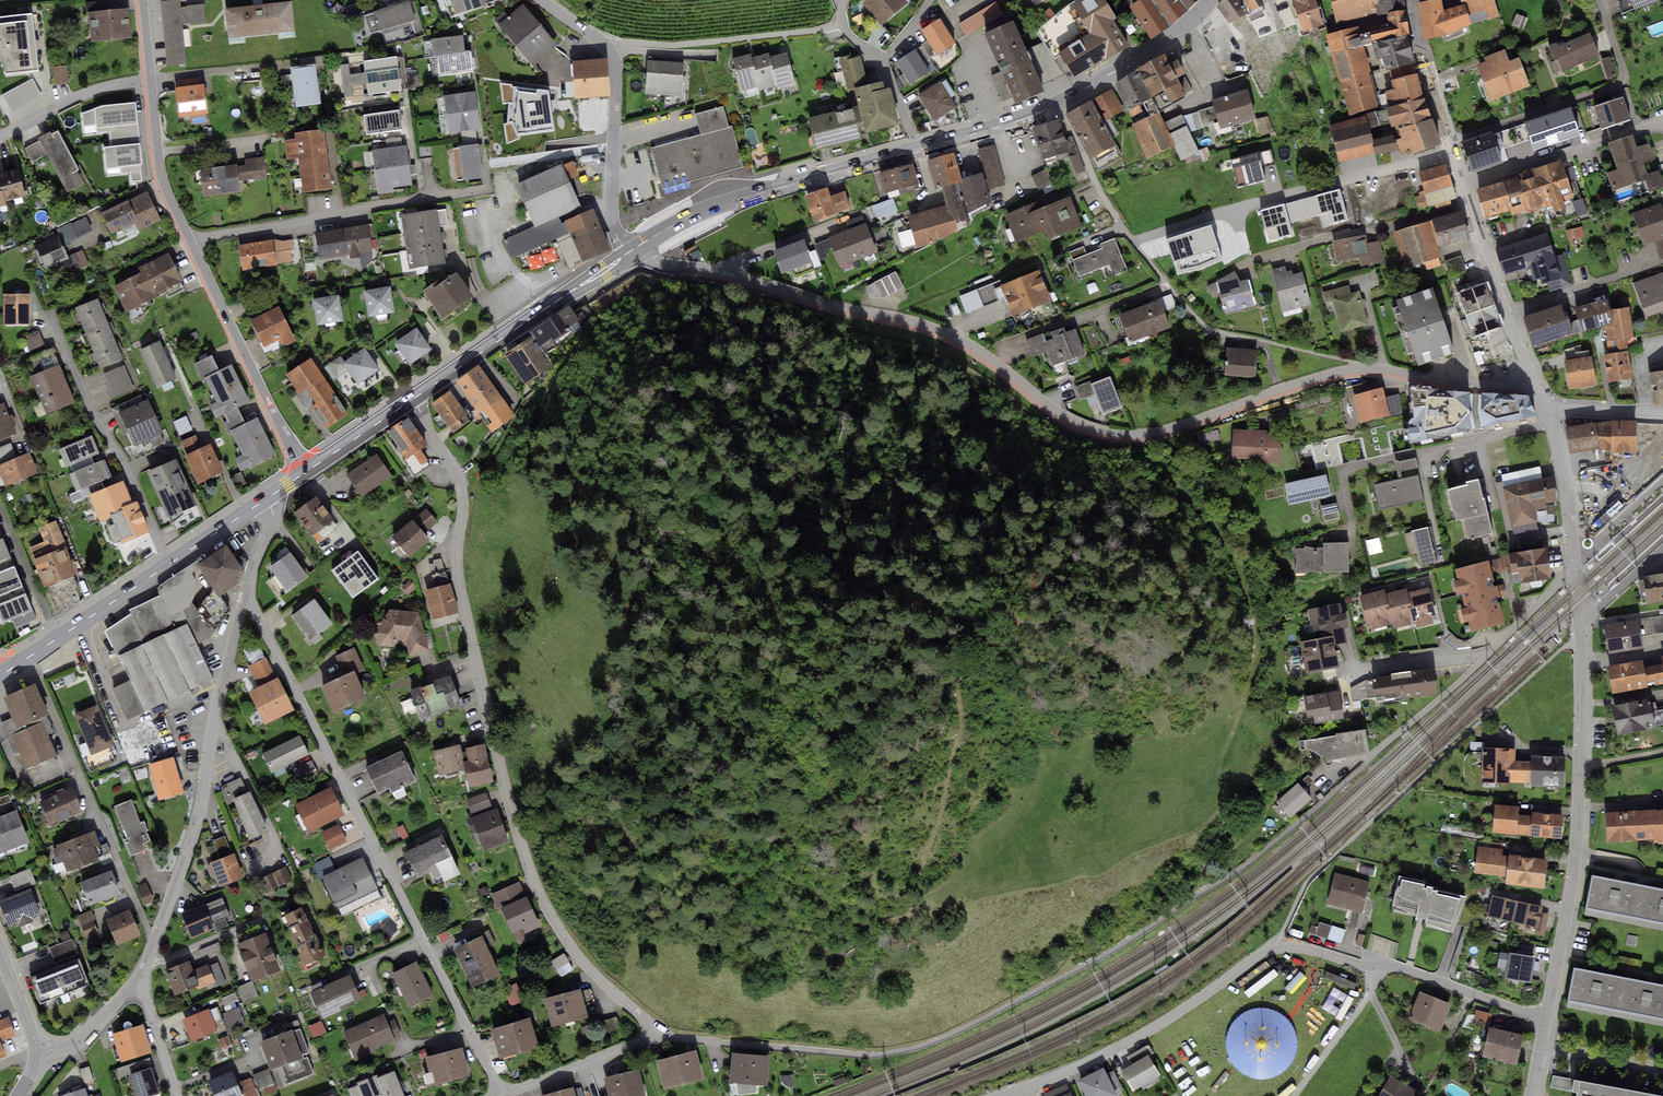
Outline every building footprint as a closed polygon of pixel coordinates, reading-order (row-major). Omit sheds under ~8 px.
[(88,13),(105,11),(104,0),(87,2),(88,13)] [(161,1),(168,66),(186,64),(182,25),(207,22),(205,3),(181,5),(180,0),(174,0),(161,1)] [(259,4),(225,7),(228,38),(295,31),(292,0),(259,4)] [(410,0),(374,11),(375,13),(379,30),(415,20),(410,0)] [(456,16),(486,5),(485,3),(484,0),(450,0),(456,16)] [(862,3),(881,24),(907,2),(905,0),(866,0),(862,3)] [(1035,31),(1042,42),(1063,74),(1071,71),(1074,77),(1129,45),(1113,19),(1116,17),(1106,0),(1074,0),(1067,5),(1035,31)] [(1129,7),(1150,39),(1168,27),(1151,0),(1139,0),(1129,7)] [(1168,27),(1187,11),(1180,0),(1151,0),(1168,27)] [(1187,11),(1199,0),(1180,0),(1187,11)] [(1216,6),(1230,22),(1249,13),(1240,0),(1222,0),(1216,6)] [(1249,13),(1262,6),(1257,0),(1240,0),(1249,13)] [(1303,31),(1322,25),(1316,0),(1291,0),(1303,31)] [(1336,23),(1376,12),(1375,6),(1379,0),(1331,0),(1336,23)] [(1405,10),(1403,0),(1379,0),(1375,6),(1376,12),(1388,11),(1405,10)] [(1418,2),(1424,38),(1447,34),(1471,24),(1463,3),(1443,9),(1442,0),(1428,0),(1418,2)] [(1463,3),(1471,24),(1499,16),(1494,0),(1462,0),(1463,3)] [(1622,13),(1634,8),(1635,10),(1661,0),(1617,0),(1622,13)] [(996,2),(959,23),(966,36),(1004,14),(996,2)] [(337,3),(332,11),(340,16),(345,9),(337,3)] [(515,44),(540,23),(523,4),(508,16),(504,11),(495,19),(515,44)] [(105,11),(88,13),(90,41),(130,37),(127,9),(105,11)] [(1388,20),(1370,25),(1370,31),(1372,42),(1407,34),(1410,33),(1405,10),(1388,11),(1388,20)] [(0,16),(0,58),(6,72),(37,68),(32,13),(0,16)] [(379,30),(375,13),(365,16),(370,33),(379,30)] [(1517,14),(1512,25),(1523,29),(1528,19),(1517,14)] [(940,18),(921,29),(927,40),(936,53),(936,54),(955,43),(940,18)] [(1013,20),(984,32),(1000,71),(992,75),(1003,101),(1012,97),(1015,103),(1044,91),(1041,85),(1027,50),(1013,20)] [(540,23),(515,44),(533,65),(558,45),(540,23)] [(1326,34),(1332,53),(1362,45),(1372,42),(1370,31),(1360,34),(1358,26),(1326,34)] [(1557,43),(1549,46),(1554,60),(1550,62),(1555,74),(1600,55),(1590,32),(1558,45),(1557,43)] [(1407,34),(1372,42),(1380,71),(1388,69),(1415,63),(1407,34)] [(437,55),(465,51),(463,35),(430,39),(432,55),(437,55)] [(927,40),(921,44),(921,45),(929,57),(936,53),(927,40)] [(1042,42),(1027,50),(1041,85),(1063,74),(1042,42)] [(921,45),(916,48),(925,64),(931,60),(929,57),(921,45)] [(1362,45),(1332,53),(1339,80),(1370,72),(1362,45)] [(916,48),(896,60),(910,83),(930,72),(925,64),(916,48)] [(1486,60),(1477,64),(1490,101),(1531,86),(1520,56),(1509,60),(1505,49),(1485,57),(1486,60)] [(465,51),(437,55),(440,75),(472,71),(470,50),(465,51)] [(787,52),(770,56),(778,85),(779,88),(795,84),(791,67),(787,52)] [(860,52),(840,57),(847,85),(866,81),(860,52)] [(769,53),(751,57),(759,86),(760,89),(778,85),(770,56),(769,53)] [(1165,53),(1137,68),(1158,109),(1171,102),(1172,104),(1186,97),(1184,94),(1192,89),(1177,58),(1170,62),(1165,53)] [(300,57),(301,65),(316,64),(324,62),(323,54),(300,57)] [(750,54),(732,59),(736,71),(741,91),(759,86),(751,57),(750,54)] [(397,56),(364,61),(366,72),(368,84),(369,93),(402,89),(397,56)] [(1610,56),(1601,59),(1607,78),(1616,75),(1610,56)] [(607,58),(572,61),(575,98),(610,95),(607,58)] [(667,62),(648,60),(645,93),(664,95),(667,62)] [(684,63),(667,62),(664,95),(681,96),(684,63)] [(349,63),(340,65),(344,97),(353,96),(352,86),(350,74),(349,63)] [(1393,88),(1385,90),(1389,106),(1425,97),(1415,63),(1388,69),(1393,88)] [(301,65),(292,66),(297,106),(321,103),(316,64),(301,65)] [(67,65),(53,66),(55,85),(69,83),(67,65)] [(1137,68),(1115,83),(1131,117),(1142,111),(1139,104),(1143,102),(1149,116),(1159,112),(1158,109),(1137,68)] [(835,72),(838,86),(846,84),(843,71),(835,72)] [(366,72),(350,74),(352,86),(368,84),(366,72)] [(1370,72),(1339,80),(1349,115),(1379,107),(1370,72)] [(418,74),(407,75),(408,89),(420,87),(418,74)] [(176,79),(177,87),(202,84),(201,77),(176,79)] [(32,79),(3,94),(12,111),(41,95),(32,79)] [(854,87),(856,98),(865,131),(865,133),(900,124),(890,87),(885,88),(883,80),(854,87)] [(940,81),(918,95),(933,120),(956,106),(940,81)] [(548,90),(500,83),(503,104),(509,103),(507,124),(504,124),(507,144),(519,138),(519,135),(554,130),(548,90)] [(177,87),(175,87),(178,116),(208,113),(204,84),(202,84),(177,87)] [(1247,89),(1212,99),(1214,106),(1219,122),(1220,127),(1255,116),(1247,89)] [(1112,90),(1093,100),(1104,122),(1112,118),(1124,112),(1112,90)] [(444,95),(446,113),(476,110),(474,92),(444,95)] [(1389,106),(1386,107),(1386,109),(1389,122),(1390,127),(1395,125),(1396,129),(1399,128),(1432,118),(1425,97),(1389,106)] [(1630,119),(1623,97),(1595,106),(1602,129),(1630,119)] [(856,98),(806,109),(815,149),(861,139),(859,132),(865,131),(856,98)] [(1093,100),(1067,114),(1099,171),(1124,157),(1113,136),(1119,133),(1112,118),(1104,122),(1093,100)] [(101,106),(81,113),(82,126),(96,124),(97,133),(110,131),(111,145),(139,142),(136,102),(101,106)] [(1219,122),(1214,106),(1198,111),(1199,112),(1203,127),(1219,122)] [(1525,124),(1530,140),(1533,149),(1580,134),(1571,106),(1524,121),(1525,124)] [(695,114),(701,135),(729,127),(724,107),(695,114)] [(1389,122),(1386,109),(1376,112),(1376,111),(1366,113),(1366,115),(1330,125),(1334,143),(1371,134),(1369,127),(1389,122)] [(399,110),(364,115),(366,134),(402,129),(399,110)] [(476,110),(446,113),(449,133),(461,131),(475,130),(479,129),(476,110)] [(1149,116),(1131,124),(1147,158),(1175,145),(1165,123),(1159,112),(1149,116)] [(1203,127),(1199,112),(1192,115),(1197,131),(1204,129),(1203,127)] [(1182,115),(1165,123),(1175,145),(1182,160),(1199,152),(1182,115)] [(1268,116),(1255,120),(1260,136),(1273,132),(1268,116)] [(1059,118),(1032,127),(1045,168),(1060,164),(1059,160),(1069,157),(1078,154),(1071,136),(1064,138),(1059,118)] [(1441,143),(1432,118),(1399,128),(1402,138),(1396,140),(1400,149),(1401,153),(1408,152),(1408,153),(1441,143)] [(1525,124),(1492,134),(1501,162),(1508,160),(1504,148),(1530,140),(1525,124)] [(743,167),(732,127),(729,127),(701,135),(650,149),(662,189),(743,167)] [(296,140),(285,142),(287,161),(298,160),(302,194),(331,191),(324,129),(295,132),(296,140)] [(49,131),(37,138),(39,141),(46,154),(67,192),(83,183),(77,171),(80,170),(58,130),(51,134),(49,131)] [(475,130),(461,131),(462,145),(477,144),(475,130)] [(1491,132),(1462,142),(1472,172),(1501,162),(1492,134),(1491,132)] [(1371,134),(1334,143),(1339,162),(1400,149),(1396,140),(1394,140),(1392,135),(1372,139),(1371,134)] [(1616,169),(1606,172),(1612,190),(1645,180),(1649,178),(1644,162),(1655,158),(1650,143),(1636,147),(1632,135),(1608,143),(1616,169)] [(46,154),(39,141),(25,148),(32,162),(46,154)] [(111,145),(103,146),(106,168),(119,167),(120,172),(130,171),(131,182),(142,180),(140,164),(142,164),(139,142),(111,145)] [(459,147),(453,148),(456,178),(462,178),(463,180),(483,178),(479,143),(477,144),(462,145),(458,146),(459,147)] [(995,144),(978,149),(984,171),(988,189),(1005,184),(995,144)] [(372,150),(375,170),(408,166),(406,146),(372,150)] [(1271,150),(1258,153),(1262,168),(1275,164),(1271,150)] [(954,153),(928,159),(935,188),(942,186),(958,180),(962,179),(954,153)] [(1262,168),(1258,153),(1231,160),(1238,187),(1265,180),(1262,168)] [(1078,154),(1069,157),(1075,174),(1085,171),(1078,154)] [(245,165),(236,166),(238,180),(266,177),(264,157),(245,159),(245,165)] [(1543,204),(1544,207),(1552,204),(1554,211),(1565,208),(1563,200),(1573,197),(1562,158),(1532,167),(1543,204)] [(572,159),(515,184),(532,224),(580,203),(569,177),(578,174),(572,159)] [(912,163),(878,173),(884,193),(887,192),(889,197),(907,192),(906,187),(918,183),(912,163)] [(1446,164),(1419,172),(1424,190),(1418,192),(1418,194),(1413,196),(1417,209),(1435,204),(1436,208),(1450,204),(1448,199),(1455,197),(1446,164)] [(236,165),(199,169),(203,197),(239,192),(238,180),(236,166),(236,165)] [(408,166),(375,170),(378,194),(392,192),(392,188),(410,186),(408,166)] [(1543,204),(1532,167),(1517,171),(1518,176),(1476,188),(1484,217),(1512,209),(1513,212),(1543,204)] [(3,201),(24,196),(18,169),(0,173),(0,189),(3,201)] [(1045,170),(1031,176),(1038,191),(1051,185),(1045,170)] [(988,189),(984,171),(962,179),(958,180),(968,213),(992,201),(988,189)] [(1649,178),(1645,180),(1649,192),(1662,187),(1662,181),(1661,174),(1649,178)] [(945,204),(907,215),(917,248),(957,232),(956,230),(971,222),(968,213),(958,180),(942,186),(945,204)] [(828,187),(805,194),(813,220),(835,213),(830,196),(828,187)] [(1339,188),(1260,210),(1269,241),(1293,235),(1289,224),(1321,215),(1324,226),(1348,219),(1339,188)] [(148,191),(100,213),(109,232),(134,221),(139,231),(161,221),(148,191)] [(845,191),(830,196),(835,213),(850,208),(845,191)] [(1036,202),(1006,214),(1017,241),(1045,229),(1049,240),(1082,226),(1070,195),(1038,208),(1036,202)] [(892,198),(872,206),(877,219),(897,211),(892,198)] [(1583,198),(1572,201),(1576,216),(1587,213),(1583,198)] [(1633,213),(1645,245),(1657,241),(1662,239),(1662,208),(1661,203),(1633,213)] [(436,210),(402,215),(405,234),(439,228),(436,210)] [(571,233),(557,239),(569,269),(577,266),(576,262),(609,248),(593,210),(566,222),(571,233)] [(1461,211),(1432,220),(1439,246),(1469,237),(1461,211)] [(847,221),(850,229),(864,223),(861,215),(847,221)] [(559,216),(507,238),(516,257),(557,239),(571,233),(566,222),(562,223),(559,216)] [(55,229),(58,236),(62,245),(93,231),(86,217),(71,224),(70,222),(55,229)] [(1432,220),(1394,231),(1402,259),(1407,257),(1410,266),(1424,262),(1426,269),(1441,265),(1439,256),(1442,256),(1439,246),(1432,220)] [(864,223),(850,229),(862,258),(878,251),(866,222),(864,223)] [(367,224),(315,232),(319,258),(350,253),(351,257),(360,255),(362,270),(373,260),(367,224)] [(1211,225),(1166,239),(1177,275),(1200,270),(1222,261),(1211,225)] [(1582,227),(1565,230),(1567,240),(1583,237),(1582,227)] [(439,228),(405,234),(408,251),(442,245),(439,228)] [(850,229),(828,237),(829,239),(832,248),(840,266),(862,258),(850,229)] [(1548,232),(1522,239),(1531,269),(1534,280),(1541,279),(1542,283),(1547,282),(1549,291),(1571,285),(1562,255),(1554,257),(1548,232)] [(1366,235),(1333,241),(1336,261),(1359,256),(1361,264),(1384,260),(1380,241),(1368,243),(1366,235)] [(58,236),(35,246),(45,268),(61,262),(68,258),(62,245),(58,236)] [(1083,246),(1069,252),(1079,276),(1109,264),(1114,275),(1127,270),(1114,238),(1101,244),(1102,248),(1086,254),(1083,246)] [(272,239),(238,244),(242,270),(277,264),(272,239)] [(284,241),(272,239),(277,264),(292,262),(290,249),(293,249),(291,240),(284,241)] [(808,252),(804,239),(774,251),(782,273),(812,262),(808,252)] [(832,248),(829,239),(814,244),(815,249),(819,260),(828,257),(825,250),(832,248)] [(1531,269),(1522,239),(1495,247),(1504,277),(1531,269)] [(886,240),(878,245),(881,251),(890,247),(886,240)] [(442,245),(408,251),(410,269),(416,268),(417,275),(429,273),(428,266),(445,264),(442,245)] [(683,245),(673,251),(675,256),(686,250),(683,245)] [(556,247),(528,256),(532,269),(560,261),(556,247)] [(815,249),(808,252),(812,262),(814,267),(821,265),(819,260),(815,249)] [(83,252),(68,258),(61,262),(64,269),(79,263),(81,268),(89,265),(83,252)] [(142,272),(113,286),(125,311),(182,283),(168,254),(140,268),(142,272)] [(1460,256),(1445,261),(1450,276),(1466,270),(1460,256)] [(1285,266),(1272,270),(1282,311),(1310,304),(1302,272),(1293,275),(1292,269),(1286,271),(1285,266)] [(439,278),(423,290),(442,317),(473,295),(456,271),(441,282),(439,278)] [(896,271),(874,282),(882,298),(904,287),(896,271)] [(1039,271),(1001,285),(1006,297),(1013,316),(1050,302),(1039,271)] [(1234,271),(1207,286),(1211,298),(1220,296),(1225,314),(1254,306),(1248,278),(1240,280),(1234,271)] [(1633,282),(1645,317),(1662,310),(1662,271),(1633,282)] [(316,279),(305,272),(305,280),(312,285),(316,279)] [(999,281),(977,290),(983,306),(1006,297),(1001,285),(999,281)] [(882,298),(874,282),(865,286),(871,297),(882,298)] [(1332,298),(1351,293),(1349,284),(1322,291),(1324,300),(1332,298)] [(1487,285),(1460,294),(1468,318),(1460,321),(1465,336),(1500,324),(1487,285)] [(389,286),(363,290),(367,316),(394,311),(389,286)] [(1455,351),(1433,286),(1396,299),(1418,363),(1455,351)] [(983,306),(977,290),(960,296),(966,312),(983,306)] [(1351,293),(1332,298),(1341,332),(1371,325),(1364,299),(1362,299),(1360,291),(1351,293)] [(1196,298),(1192,293),(1186,297),(1190,302),(1196,298)] [(31,295),(3,296),(4,326),(31,326),(31,295)] [(339,295),(313,299),(317,325),(343,321),(339,295)] [(1171,295),(1160,299),(1165,312),(1176,307),(1171,295)] [(97,299),(75,309),(84,329),(106,320),(97,299)] [(1160,299),(1119,315),(1130,343),(1171,327),(1165,312),(1160,299)] [(1607,299),(1574,307),(1577,319),(1568,322),(1572,335),(1605,325),(1613,323),(1610,309),(1607,299)] [(531,330),(533,335),(544,351),(587,323),(593,313),(587,304),(574,312),(570,305),(531,330)] [(1562,305),(1524,319),(1535,349),(1572,335),(1568,322),(1562,305)] [(280,306),(250,321),(265,354),(296,340),(280,306)] [(1629,307),(1610,309),(1613,323),(1605,325),(1608,354),(1628,351),(1627,339),(1634,338),(1629,307)] [(106,320),(84,329),(92,348),(114,339),(106,320)] [(416,327),(394,342),(409,364),(431,350),(416,327)] [(1052,337),(1043,341),(1047,352),(1053,368),(1085,356),(1075,328),(1065,332),(1063,328),(1050,332),(1052,337)] [(38,333),(24,339),(29,351),(44,345),(38,333)] [(1047,352),(1043,341),(1041,334),(1025,340),(1032,357),(1047,352)] [(533,335),(505,354),(526,384),(554,365),(544,351),(533,335)] [(114,339),(92,348),(101,368),(123,359),(114,339)] [(158,341),(139,350),(156,387),(176,378),(158,341)] [(1581,345),(1564,350),(1565,353),(1574,353),(1575,359),(1590,357),(1589,350),(1582,351),(1581,345)] [(1257,349),(1226,346),(1225,357),(1224,372),(1224,374),(1255,377),(1257,349)] [(341,356),(331,363),(341,377),(348,372),(358,386),(380,370),(364,348),(344,362),(341,356)] [(30,361),(35,374),(59,364),(54,351),(30,361)] [(1608,354),(1604,355),(1609,382),(1632,378),(1628,351),(1608,354)] [(219,370),(212,355),(193,363),(201,379),(204,377),(219,370)] [(1214,371),(1224,372),(1225,357),(1215,356),(1214,371)] [(1575,359),(1564,360),(1568,390),(1596,386),(1591,356),(1590,357),(1575,359)] [(311,359),(287,375),(299,393),(306,388),(316,402),(310,406),(325,428),(348,413),(311,359)] [(35,374),(30,376),(46,414),(75,402),(59,364),(35,374)] [(250,401),(232,364),(219,370),(204,377),(216,402),(209,405),(215,417),(224,413),(237,406),(250,401)] [(479,365),(456,381),(492,432),(514,416),(479,365)] [(125,366),(105,374),(114,398),(134,390),(125,366)] [(1648,372),(1651,405),(1662,403),(1662,371),(1648,372)] [(1111,376),(1091,384),(1095,395),(1102,415),(1123,407),(1111,376)] [(1095,395),(1091,384),(1089,381),(1074,387),(1080,401),(1095,395)] [(1382,388),(1353,396),(1360,423),(1389,415),(1385,397),(1382,388)] [(1473,392),(1411,388),(1413,416),(1408,422),(1409,427),(1410,442),(1475,428),(1471,411),(1473,392)] [(449,391),(432,403),(448,427),(466,415),(449,391)] [(1528,395),(1482,391),(1477,408),(1482,427),(1536,415),(1528,395)] [(1398,394),(1385,397),(1389,415),(1401,412),(1398,394)] [(148,397),(117,411),(131,444),(149,436),(154,446),(167,440),(148,397)] [(0,405),(0,441),(15,434),(3,404),(0,405)] [(231,429),(245,422),(237,406),(224,413),(227,420),(223,422),(227,431),(231,429)] [(466,415),(448,427),(452,433),(470,421),(466,415)] [(186,416),(173,422),(180,435),(193,430),(186,416)] [(245,422),(231,429),(243,454),(235,458),(241,472),(276,454),(257,416),(245,422)] [(408,417),(387,431),(405,459),(420,449),(427,445),(408,417)] [(1596,423),(1598,450),(1604,450),(1610,453),(1636,452),(1636,421),(1612,420),(1596,423)] [(1408,422),(1311,443),(1317,469),(1340,465),(1336,444),(1362,438),(1367,458),(1391,453),(1386,432),(1409,427),(1408,422)] [(1596,423),(1566,427),(1568,452),(1598,450),(1596,423)] [(1281,433),(1234,430),(1233,459),(1279,462),(1281,433)] [(92,435),(63,447),(71,464),(91,456),(99,453),(92,435)] [(187,454),(183,456),(196,484),(223,472),(210,444),(201,448),(195,436),(182,442),(187,454)] [(16,458),(11,443),(0,447),(0,465),(16,458)] [(420,449),(405,459),(415,475),(430,465),(420,449)] [(6,486),(37,473),(29,453),(16,458),(0,465),(0,477),(2,476),(6,486)] [(376,454),(347,475),(362,497),(391,476),(376,454)] [(91,456),(71,464),(74,472),(94,464),(91,456)] [(1417,458),(1399,461),(1401,471),(1418,468),(1417,458)] [(94,464),(74,472),(81,489),(109,477),(102,460),(94,464)] [(175,460),(147,473),(167,517),(196,504),(175,460)] [(240,472),(231,476),(237,488),(246,483),(240,472)] [(1326,475),(1285,484),(1290,506),(1331,496),(1326,475)] [(1552,476),(1528,482),(1535,511),(1546,508),(1545,503),(1558,500),(1552,476)] [(1418,477),(1375,486),(1380,509),(1423,500),(1418,477)] [(1467,484),(1447,489),(1454,520),(1463,518),(1467,538),(1492,532),(1487,512),(1486,512),(1479,479),(1466,481),(1467,484)] [(123,480),(90,494),(101,521),(111,517),(110,513),(122,508),(122,506),(132,502),(123,480)] [(1528,482),(1503,488),(1513,534),(1539,528),(1535,511),(1528,482)] [(317,496),(293,513),(310,537),(317,531),(333,520),(334,519),(317,496)] [(122,508),(110,513),(111,517),(122,543),(150,532),(137,500),(132,502),(122,506),(122,508)] [(1585,506),(1588,520),(1605,516),(1601,502),(1585,506)] [(438,522),(427,508),(413,519),(425,533),(438,522)] [(1338,511),(1323,514),(1325,521),(1340,518),(1338,511)] [(413,519),(392,538),(408,557),(430,539),(425,533),(413,519)] [(338,527),(333,520),(317,531),(323,539),(338,527)] [(29,547),(33,557),(64,545),(55,521),(38,527),(44,541),(29,547)] [(1428,527),(1410,532),(1418,564),(1436,560),(1428,527)] [(1380,537),(1368,540),(1371,554),(1383,552),(1380,537)] [(10,556),(3,538),(0,539),(0,560),(10,556)] [(1304,549),(1295,549),(1296,573),(1323,571),(1324,573),(1348,572),(1347,542),(1323,543),(1324,548),(1312,548),(1304,546),(1304,549)] [(64,545),(33,557),(43,586),(75,574),(64,545)] [(227,545),(197,563),(200,568),(213,589),(218,596),(240,582),(236,576),(243,571),(227,545)] [(1514,556),(1508,557),(1510,571),(1515,570),(1517,584),(1550,579),(1545,547),(1513,552),(1514,556)] [(290,551),(269,567),(286,592),(308,576),(290,551)] [(358,552),(333,571),(353,598),(378,578),(358,552)] [(0,560),(0,572),(15,566),(10,556),(0,560)] [(429,565),(435,588),(449,585),(442,558),(433,561),(434,563),(429,565)] [(1503,558),(1488,562),(1491,574),(1506,570),(1503,558)] [(1488,560),(1455,569),(1458,580),(1454,581),(1458,595),(1461,594),(1464,606),(1460,608),(1464,622),(1469,621),(1472,631),(1505,622),(1499,598),(1506,596),(1503,584),(1495,586),(1491,574),(1488,562),(1488,560)] [(107,630),(119,655),(186,622),(184,611),(192,601),(194,597),(196,592),(196,588),(196,584),(193,573),(200,568),(197,563),(196,561),(160,585),(158,587),(158,589),(159,595),(129,610),(131,614),(107,630)] [(15,566),(0,572),(0,593),(22,584),(15,566)] [(1643,571),(1648,603),(1662,601),(1662,568),(1643,571)] [(409,580),(402,587),(409,594),(416,587),(409,580)] [(0,593),(0,603),(25,593),(22,584),(0,593)] [(435,588),(424,591),(431,620),(458,613),(451,584),(449,585),(435,588)] [(1428,587),(1406,592),(1414,623),(1416,623),(1417,627),(1433,623),(1431,618),(1436,617),(1428,587)] [(1405,588),(1384,594),(1392,624),(1394,624),(1395,628),(1414,623),(1406,592),(1405,588)] [(186,622),(197,645),(209,639),(228,610),(218,596),(213,589),(196,608),(186,622)] [(1383,590),(1359,597),(1366,625),(1371,624),(1372,629),(1392,624),(1384,594),(1383,590)] [(0,603),(0,620),(1,623),(12,619),(33,610),(25,593),(0,603)] [(314,599),(291,616),(309,640),(332,623),(314,599)] [(1341,602),(1306,608),(1310,625),(1318,623),(1320,638),(1333,636),(1334,642),(1345,640),(1343,626),(1348,626),(1345,612),(1343,612),(1341,602)] [(377,626),(373,632),(379,646),(393,647),(398,642),(406,644),(409,655),(428,649),(419,612),(390,609),(384,617),(380,616),(377,617),(375,620),(374,624),(377,626)] [(33,610),(12,619),(16,628),(37,619),(33,610)] [(1637,620),(1640,636),(1662,633),(1662,616),(1637,620)] [(1637,620),(1606,624),(1610,652),(1641,648),(1640,636),(1637,620)] [(186,622),(119,655),(131,680),(113,689),(127,719),(213,679),(197,645),(186,622)] [(1320,638),(1301,641),(1306,674),(1338,669),(1334,642),(1333,636),(1320,638)] [(335,656),(344,676),(354,671),(363,667),(354,647),(335,656)] [(1643,668),(1647,686),(1662,683),(1662,654),(1661,654),(1662,664),(1643,668)] [(247,665),(258,687),(276,679),(266,657),(247,665)] [(1641,660),(1609,667),(1614,693),(1647,686),(1643,668),(1641,660)] [(1392,677),(1373,679),(1375,696),(1383,696),(1384,700),(1437,693),(1434,668),(1391,673),(1392,677)] [(344,676),(320,686),(332,711),(365,696),(354,671),(344,676)] [(448,676),(410,691),(422,721),(460,706),(448,676)] [(258,687),(250,691),(265,723),(294,710),(279,678),(276,679),(258,687)] [(1375,696),(1373,679),(1366,680),(1351,688),(1352,699),(1375,696)] [(35,684),(4,697),(13,717),(17,726),(46,714),(48,713),(35,684)] [(1340,689),(1302,696),(1306,717),(1313,715),(1315,723),(1345,718),(1340,689)] [(1647,697),(1612,705),(1618,736),(1657,728),(1654,709),(1652,703),(1648,704),(1647,697)] [(97,705),(75,714),(85,741),(79,744),(89,771),(115,762),(110,747),(112,746),(97,705)] [(1654,709),(1657,728),(1662,727),(1662,707),(1654,709)] [(13,717),(0,722),(14,754),(19,752),(26,768),(56,755),(47,735),(54,731),(46,714),(17,726),(13,717)] [(1336,734),(1336,735),(1339,758),(1369,753),(1365,729),(1345,732),(1336,734)] [(141,733),(130,738),(134,746),(144,741),(141,733)] [(300,734),(261,754),(271,772),(309,753),(300,734)] [(1336,735),(1299,740),(1300,749),(1305,749),(1308,749),(1312,751),(1316,753),(1320,756),(1323,759),(1325,763),(1327,764),(1329,765),(1331,764),(1332,763),(1332,761),(1332,759),(1339,758),(1336,735)] [(1470,741),(1469,749),(1480,750),(1480,742),(1470,741)] [(484,743),(466,748),(469,760),(463,761),(465,769),(469,786),(493,781),(484,743)] [(459,745),(433,751),(438,776),(465,769),(463,761),(459,745)] [(1516,750),(1483,749),(1482,781),(1511,782),(1511,760),(1515,760),(1516,750)] [(401,750),(366,767),(378,792),(390,787),(393,792),(416,781),(401,750)] [(1565,755),(1531,755),(1531,761),(1531,783),(1531,787),(1565,787),(1565,755)] [(174,756),(149,763),(159,799),(184,793),(174,756)] [(312,760),(300,766),(306,780),(318,774),(312,760)] [(1531,761),(1515,760),(1511,760),(1511,782),(1531,783),(1531,761)] [(1309,775),(1299,783),(1304,789),(1313,781),(1309,775)] [(234,799),(247,792),(240,777),(222,786),(221,789),(226,802),(234,799)] [(1298,782),(1277,802),(1291,817),(1312,798),(1304,789),(1299,783),(1298,782)] [(72,788),(39,802),(44,813),(38,815),(43,826),(82,810),(72,788)] [(330,788),(295,804),(308,831),(343,814),(330,788)] [(247,792),(234,799),(250,838),(268,830),(249,791),(247,792)] [(487,793),(466,799),(471,813),(491,807),(487,793)] [(0,798),(0,805),(11,801),(8,795),(0,798)] [(33,795),(24,799),(26,805),(36,801),(33,795)] [(131,800),(116,805),(128,841),(125,842),(131,857),(148,851),(145,844),(150,843),(144,824),(140,825),(131,800)] [(1529,835),(1531,815),(1518,813),(1518,806),(1495,803),(1491,832),(1517,835),(1517,833),(1529,835)] [(498,807),(467,819),(473,833),(477,832),(484,851),(510,842),(498,807)] [(0,816),(0,858),(16,851),(17,846),(29,841),(16,810),(0,816)] [(1605,812),(1607,843),(1662,841),(1662,810),(1605,812)] [(1564,815),(1532,811),(1531,815),(1529,835),(1561,838),(1564,815)] [(338,825),(323,832),(330,849),(346,842),(338,825)] [(403,825),(397,828),(402,839),(408,836),(403,825)] [(95,831),(57,845),(67,872),(98,860),(97,858),(104,855),(100,846),(95,831)] [(443,834),(403,852),(415,877),(431,870),(434,878),(441,874),(445,882),(462,874),(443,834)] [(213,840),(220,859),(232,855),(225,836),(213,840)] [(1474,873),(1507,877),(1510,857),(1501,856),(1503,843),(1478,840),(1474,873)] [(106,843),(100,846),(104,855),(110,853),(106,843)] [(1548,858),(1510,853),(1510,857),(1507,877),(1507,882),(1544,887),(1548,858)] [(220,859),(209,863),(218,885),(242,877),(234,854),(232,855),(220,859)] [(363,859),(323,877),(338,908),(377,890),(363,859)] [(1361,865),(1360,871),(1372,874),(1374,868),(1361,865)] [(285,866),(259,880),(266,893),(292,879),(285,866)] [(29,869),(10,876),(14,888),(34,881),(29,869)] [(111,870),(80,882),(83,889),(81,892),(82,896),(86,898),(89,905),(120,894),(111,870)] [(1370,881),(1335,873),(1327,903),(1362,912),(1370,881)] [(1424,888),(1425,881),(1398,875),(1392,906),(1417,913),(1416,916),(1426,919),(1425,922),(1453,932),(1466,896),(1437,890),(1432,889),(1433,887),(1426,886),(1426,888),(1424,888)] [(1644,886),(1593,876),(1587,907),(1637,918),(1644,886)] [(503,908),(527,898),(519,881),(491,894),(499,910),(503,908)] [(146,882),(137,886),(144,904),(153,900),(146,882)] [(486,886),(478,889),(481,896),(489,892),(486,886)] [(1644,886),(1637,918),(1662,922),(1662,889),(1644,886)] [(0,901),(0,904),(9,927),(17,924),(19,927),(33,921),(31,918),(41,914),(30,888),(0,901)] [(1512,920),(1517,900),(1492,894),(1490,904),(1484,903),(1482,913),(1512,920)] [(222,896),(204,904),(211,922),(230,915),(222,896)] [(527,898),(503,908),(520,946),(534,940),(530,931),(540,926),(527,898)] [(1543,906),(1517,900),(1512,920),(1538,926),(1541,912),(1543,906)] [(204,904),(181,913),(191,937),(214,927),(211,922),(204,904)] [(302,908),(283,916),(301,963),(321,956),(302,908)] [(78,915),(82,925),(95,920),(91,910),(78,915)] [(130,910),(106,919),(117,945),(140,935),(130,910)] [(1549,914),(1541,912),(1538,926),(1536,933),(1544,935),(1549,914)] [(388,919),(380,928),(391,937),(398,929),(388,919)] [(95,920),(82,925),(88,941),(101,936),(95,920)] [(1331,926),(1320,922),(1316,935),(1327,938),(1331,926)] [(261,924),(235,934),(238,943),(264,933),(261,924)] [(1311,925),(1309,932),(1314,934),(1317,927),(1311,925)] [(1346,930),(1333,925),(1328,939),(1341,943),(1346,930)] [(68,930),(60,933),(62,940),(70,937),(68,930)] [(450,937),(447,930),(438,935),(441,942),(450,937)] [(488,931),(453,948),(473,989),(502,974),(488,946),(494,942),(488,931)] [(238,943),(236,944),(250,980),(278,970),(264,933),(238,943)] [(1359,933),(1356,943),(1362,945),(1365,935),(1359,933)] [(71,939),(49,948),(54,962),(77,953),(71,939)] [(1530,955),(1531,945),(1513,942),(1511,952),(1530,955)] [(1511,952),(1500,950),(1497,968),(1506,970),(1505,978),(1531,983),(1536,956),(1530,955),(1511,952)] [(564,953),(551,961),(557,970),(570,962),(564,953)] [(80,959),(30,978),(40,1003),(90,984),(80,959)] [(190,960),(166,970),(175,992),(196,984),(198,989),(216,982),(210,965),(209,963),(193,968),(190,960)] [(218,962),(210,965),(216,982),(217,985),(226,982),(218,962)] [(416,962),(394,974),(410,1007),(433,995),(416,962)] [(1623,978),(1573,969),(1566,1004),(1617,1014),(1623,978)] [(351,974),(311,992),(322,1017),(362,999),(351,974)] [(1623,978),(1617,1014),(1662,1021),(1662,986),(1623,978)] [(252,982),(238,987),(244,1001),(257,996),(252,982)] [(517,982),(503,989),(511,1006),(525,1000),(517,982)] [(580,989),(544,998),(551,1027),(588,1017),(584,1005),(581,991),(580,989)] [(591,989),(581,991),(584,1005),(595,1003),(591,989)] [(235,992),(222,997),(226,1007),(239,1002),(235,992)] [(1451,1005),(1420,992),(1408,1018),(1440,1032),(1451,1005)] [(220,1027),(226,1025),(218,1007),(212,1009),(220,1027)] [(239,1008),(224,1013),(231,1034),(246,1029),(239,1008)] [(208,1010),(182,1019),(189,1041),(215,1032),(208,1010)] [(1476,1010),(1472,1024),(1487,1028),(1491,1014),(1476,1010)] [(383,1015),(343,1031),(355,1060),(376,1052),(375,1047),(393,1040),(386,1022),(383,1015)] [(0,1019),(0,1041),(0,1042),(16,1035),(8,1016),(0,1019)] [(530,1017),(490,1028),(498,1057),(539,1046),(530,1017)] [(617,1017),(601,1022),(606,1036),(622,1030),(617,1017)] [(394,1019),(386,1022),(393,1040),(401,1037),(394,1019)] [(321,1020),(308,1026),(313,1037),(326,1032),(321,1020)] [(1524,1035),(1490,1026),(1482,1056),(1516,1064),(1524,1035)] [(141,1027),(113,1035),(120,1062),(149,1054),(141,1027)] [(292,1029),(260,1041),(271,1069),(281,1065),(288,1083),(313,1073),(307,1057),(303,1059),(302,1055),(309,1052),(300,1029),(293,1031),(292,1029)] [(229,1035),(218,1040),(221,1048),(232,1044),(229,1035)] [(1127,1056),(1131,1064),(1147,1055),(1154,1051),(1149,1043),(1127,1056)] [(461,1049),(424,1058),(430,1084),(467,1075),(461,1049)] [(694,1052),(655,1061),(662,1090),(701,1080),(694,1052)] [(769,1056),(732,1053),(730,1080),(736,1081),(738,1093),(755,1092),(755,1082),(765,1083),(769,1056)] [(1131,1064),(1121,1070),(1133,1091),(1160,1075),(1147,1055),(1131,1064)] [(120,1078),(127,1075),(151,1068),(148,1058),(117,1068),(120,1078)] [(88,1066),(80,1069),(85,1084),(94,1081),(88,1066)] [(1077,1080),(1085,1095),(1114,1095),(1118,1094),(1117,1093),(1107,1073),(1104,1066),(1077,1080)] [(127,1075),(131,1087),(130,1088),(132,1095),(137,1095),(140,1095),(148,1095),(158,1093),(151,1068),(127,1075)] [(268,1068),(253,1074),(259,1089),(274,1083),(268,1068)] [(376,1077),(384,1095),(405,1095),(394,1070),(376,1077)] [(604,1078),(608,1095),(644,1095),(637,1070),(604,1078)] [(1113,1070),(1107,1073),(1117,1093),(1123,1089),(1113,1070)] [(208,1081),(214,1095),(259,1095),(252,1078),(240,1082),(237,1073),(233,1074),(232,1071),(208,1081)] [(357,1082),(358,1085),(362,1095),(384,1095),(376,1077),(376,1075),(357,1082)] [(792,1075),(780,1076),(783,1084),(791,1088),(794,1085),(792,1075)] [(844,1076),(833,1081),(835,1086),(847,1082),(844,1076)] [(1390,1076),(1380,1095),(1414,1095),(1417,1091),(1390,1076)] [(1574,1079),(1572,1091),(1578,1092),(1577,1095),(1662,1095),(1574,1079)] [(1045,1095),(1061,1095),(1070,1092),(1066,1083),(1043,1094),(1045,1095)] [(358,1085),(347,1089),(350,1095),(362,1095),(358,1085)] [(58,1095),(89,1095),(85,1087),(58,1095)] [(540,1095),(576,1095),(574,1089),(573,1087),(540,1095)] [(574,1089),(576,1095),(584,1095),(582,1087),(574,1089)]
